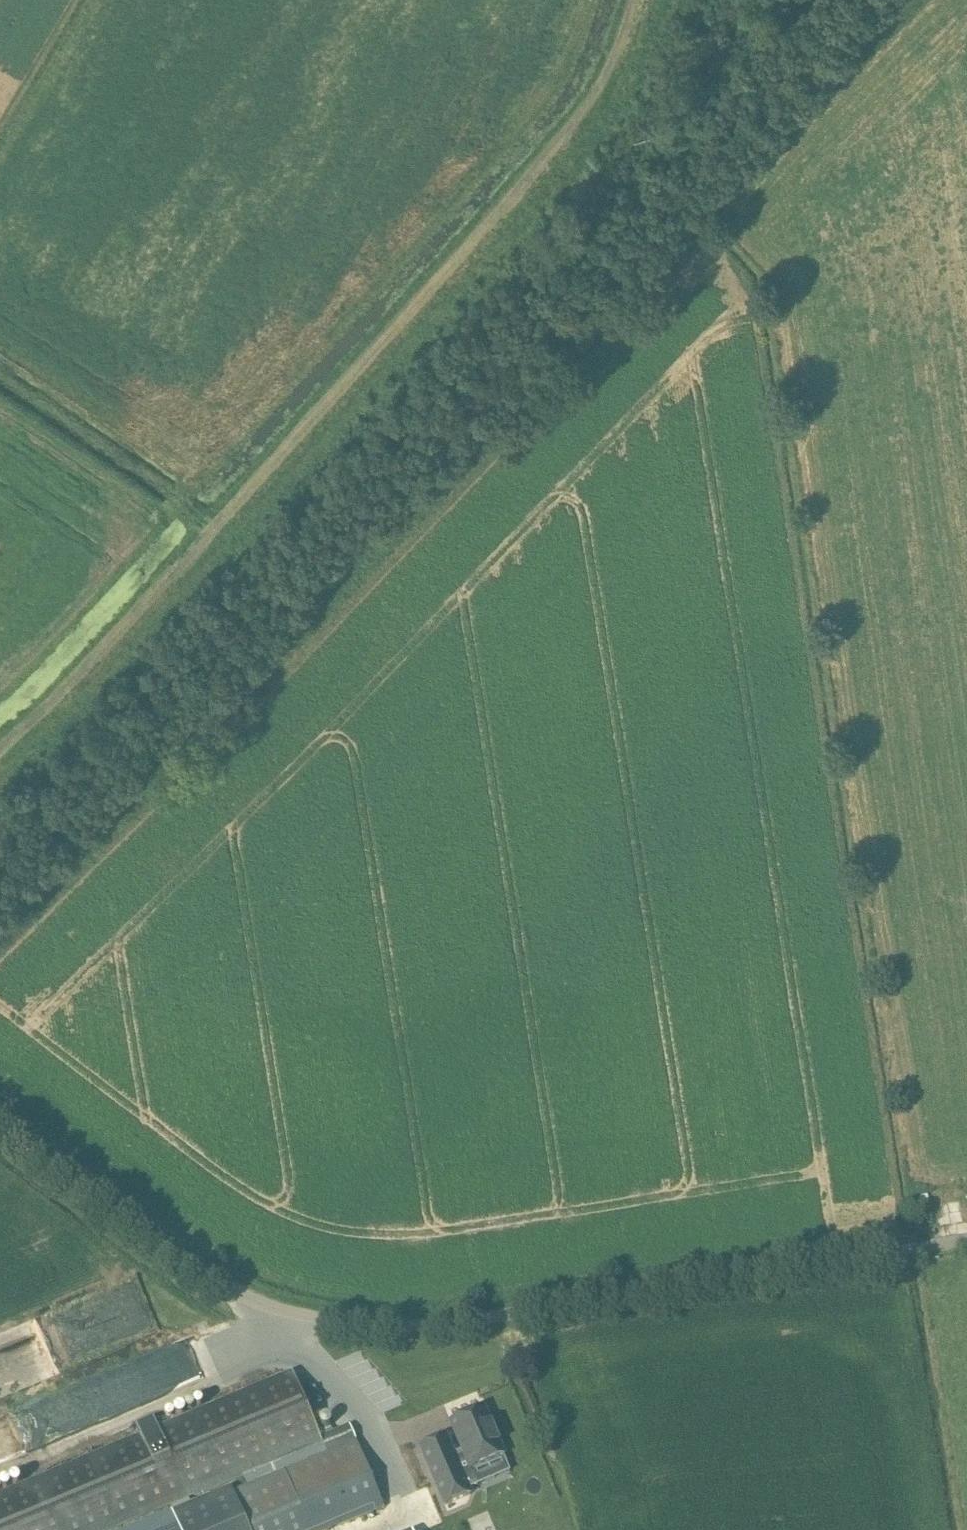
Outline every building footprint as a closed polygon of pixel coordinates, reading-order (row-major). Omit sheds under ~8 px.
[(374,1511),(385,1506),(351,1426),(321,1438),(293,1372),(159,1429),(154,1418),(137,1425),(141,1436),(0,1496),(0,1529),(117,1529),(171,1507),(173,1513),(181,1529),(329,1529),(361,1516),(365,1525),(378,1520),(374,1511)] [(452,1423),(463,1450),(465,1454),(456,1458),(455,1458),(454,1454),(447,1437),(421,1448),(430,1469),(445,1505),(471,1494),(469,1489),(510,1471),(503,1456),(504,1455),(485,1409),(452,1423)] [(323,1425),(323,1426),(323,1427),(324,1428),(324,1429),(325,1430),(326,1431),(327,1431),(328,1432),(329,1432),(330,1432),(331,1432),(332,1431),(333,1431),(334,1430),(334,1429),(335,1428),(335,1427),(335,1426),(335,1425),(335,1424),(334,1423),(334,1422),(333,1421),(332,1421),(331,1420),(330,1420),(329,1420),(328,1420),(327,1421),(326,1421),(325,1422),(324,1423),(324,1424),(323,1425)] [(173,1513),(132,1529),(181,1529),(173,1513)]
